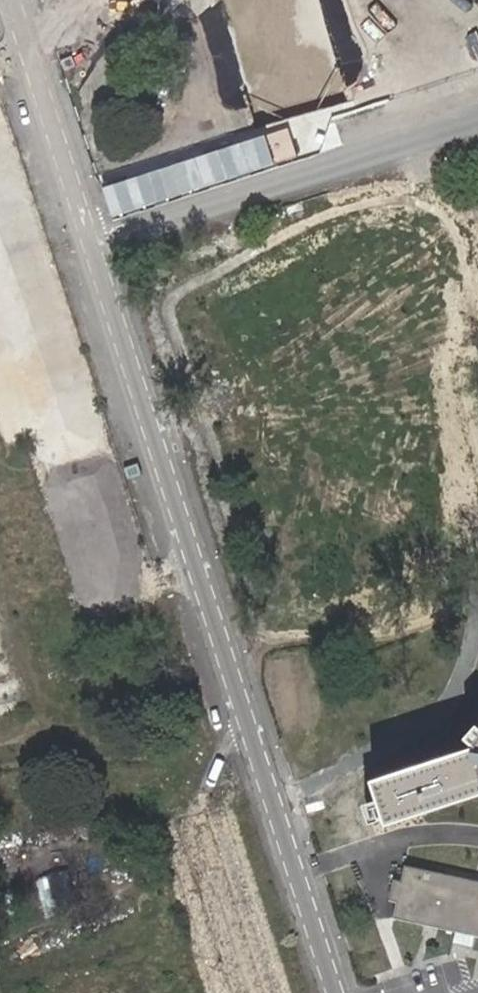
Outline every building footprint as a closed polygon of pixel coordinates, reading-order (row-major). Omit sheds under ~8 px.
[(299,0),(211,0),(250,140),(331,117),(299,0)] [(467,737),(476,745),(471,749),(374,780),(388,823),(477,794),(477,725),(467,737)] [(402,880),(394,879),(390,899),(398,901),(394,917),(477,935),(477,881),(405,865),(402,880)]
